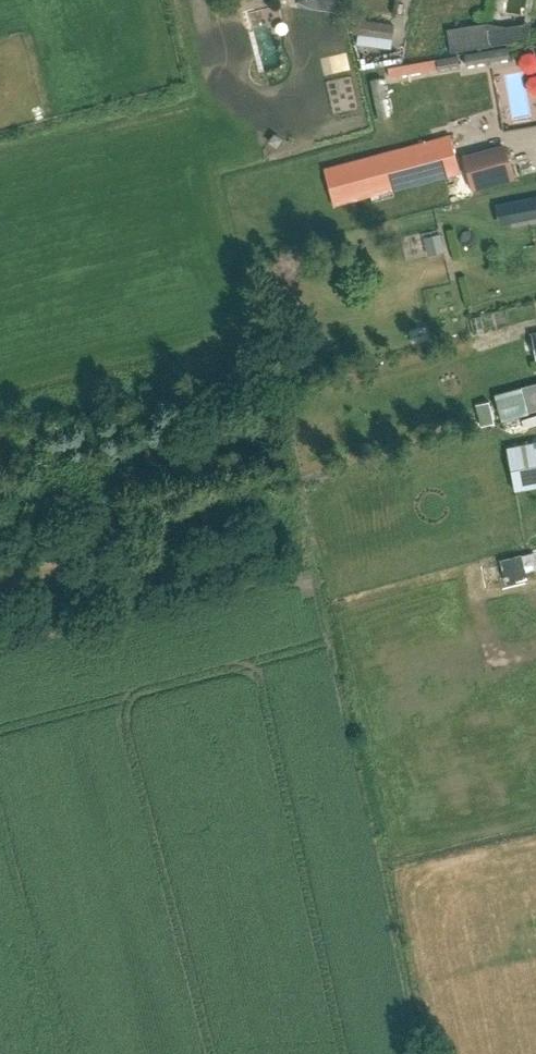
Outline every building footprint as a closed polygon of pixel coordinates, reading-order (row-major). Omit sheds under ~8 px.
[(360,20),(358,34),(392,38),(394,24),(360,20)] [(475,23),(447,27),(450,49),(506,40),(504,25),(476,29),(475,23)] [(465,53),(466,65),(509,58),(508,46),(465,53)] [(436,58),(438,70),(460,66),(458,55),(436,58)] [(388,67),(390,76),(436,69),(435,59),(388,67)] [(378,118),(390,115),(382,77),(370,80),(378,118)] [(450,134),(324,167),(334,207),(460,172),(450,134)] [(473,189),(487,185),(479,156),(465,160),(473,189)] [(501,203),(505,221),(535,214),(535,200),(535,196),(501,203)] [(439,234),(422,238),(426,255),(443,252),(439,234)] [(527,411),(520,385),(494,392),(501,418),(527,411)] [(494,422),(489,401),(475,405),(480,425),(494,422)] [(507,447),(507,454),(515,491),(535,487),(535,442),(507,447)] [(519,554),(498,559),(502,577),(523,571),(519,554)]
